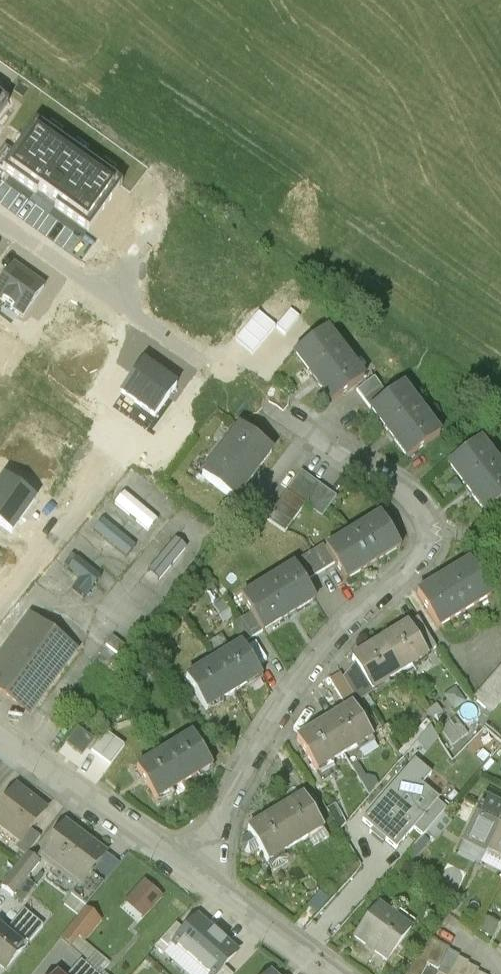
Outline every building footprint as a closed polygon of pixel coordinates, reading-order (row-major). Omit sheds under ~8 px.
[(0,100),(0,117),(8,105),(0,100)] [(0,154),(0,170),(36,195),(38,192),(57,205),(54,209),(89,233),(122,187),(35,125),(13,155),(4,148),(0,154)] [(12,267),(0,284),(0,302),(23,318),(44,290),(12,267)] [(363,381),(324,331),(321,333),(321,334),(293,355),(331,405),(363,381)] [(155,418),(176,389),(142,364),(121,394),(155,418)] [(358,394),(370,410),(387,398),(375,381),(358,394)] [(438,434),(401,387),(387,398),(370,410),(406,458),(438,434)] [(274,455),(238,428),(201,476),(237,503),(274,455)] [(500,501),(500,470),(479,441),(448,465),(485,513),(500,501)] [(337,500),(303,475),(270,520),(288,533),(306,508),(323,520),(337,500)] [(3,479),(0,484),(0,526),(13,535),(36,502),(3,479)] [(380,515),(324,548),(334,565),(344,582),(400,548),(380,515)] [(322,546),(293,564),(304,583),(334,565),(324,548),(322,546)] [(469,562),(416,595),(437,629),(490,595),(469,562)] [(293,564),(240,597),(251,614),(262,633),(315,600),(304,583),(293,564)] [(262,633),(251,614),(232,625),(245,646),(263,635),(262,633)] [(418,620),(407,627),(426,657),(437,651),(418,620)] [(28,622),(3,657),(1,656),(0,657),(0,691),(30,712),(76,648),(49,629),(46,634),(28,622)] [(426,657),(407,627),(379,644),(399,677),(427,660),(426,657)] [(371,693),(399,677),(379,644),(352,661),(355,667),(371,693)] [(261,678),(242,648),(214,665),(232,695),(261,678)] [(214,665),(187,682),(205,712),(232,695),(214,665)] [(371,693),(355,667),(346,679),(352,689),(357,697),(359,701),(371,693)] [(472,701),(490,715),(500,703),(500,668),(472,701)] [(346,679),(343,674),(330,682),(345,704),(357,697),(352,689),(346,679)] [(465,703),(456,689),(443,698),(453,712),(465,703)] [(371,738),(352,708),(324,725),(342,755),(371,738)] [(456,720),(441,730),(452,745),(467,735),(456,720)] [(324,725),(296,741),(314,772),(342,755),(324,725)] [(431,726),(416,744),(427,752),(437,741),(439,739),(431,726)] [(74,729),(64,743),(80,754),(90,741),(74,729)] [(214,765),(196,735),(167,752),(186,782),(214,765)] [(167,752),(140,768),(158,799),(186,782),(167,752)] [(430,776),(413,761),(362,821),(373,830),(370,834),(383,845),(385,842),(396,851),(413,830),(436,803),(439,800),(422,786),(430,776)] [(366,778),(357,765),(351,768),(370,796),(379,786),(375,779),(367,777),(366,778)] [(16,788),(0,810),(0,831),(20,846),(47,811),(16,788)] [(302,797),(275,814),(293,845),(320,829),(302,797)] [(484,802),(464,841),(488,853),(500,827),(500,810),(484,802)] [(445,810),(436,803),(413,830),(422,837),(445,810)] [(335,807),(328,811),(340,831),(346,824),(335,807)] [(275,814),(247,831),(265,862),(293,845),(275,814)] [(105,854),(66,825),(40,858),(79,888),(105,854)] [(488,853),(500,859),(500,827),(488,853)] [(429,843),(422,837),(404,859),(411,865),(429,843)] [(44,870),(28,858),(8,885),(25,897),(44,870)] [(165,899),(144,880),(125,902),(146,921),(165,899)] [(306,923),(327,899),(319,893),(299,917),(306,923)] [(411,930),(379,906),(354,939),(386,963),(411,930)] [(7,932),(0,926),(0,964),(7,970),(42,927),(23,912),(7,932)] [(199,913),(172,944),(205,973),(218,973),(240,950),(199,913)] [(439,944),(428,965),(439,971),(449,951),(450,949),(439,944)] [(438,972),(441,973),(450,973),(459,958),(460,956),(449,951),(439,971),(438,972)] [(469,965),(469,964),(459,958),(450,973),(464,973),(469,965)] [(68,973),(96,973),(80,960),(68,973)] [(423,973),(437,973),(438,972),(439,971),(428,965),(423,973)] [(478,973),(479,971),(469,965),(464,973),(478,973)]
